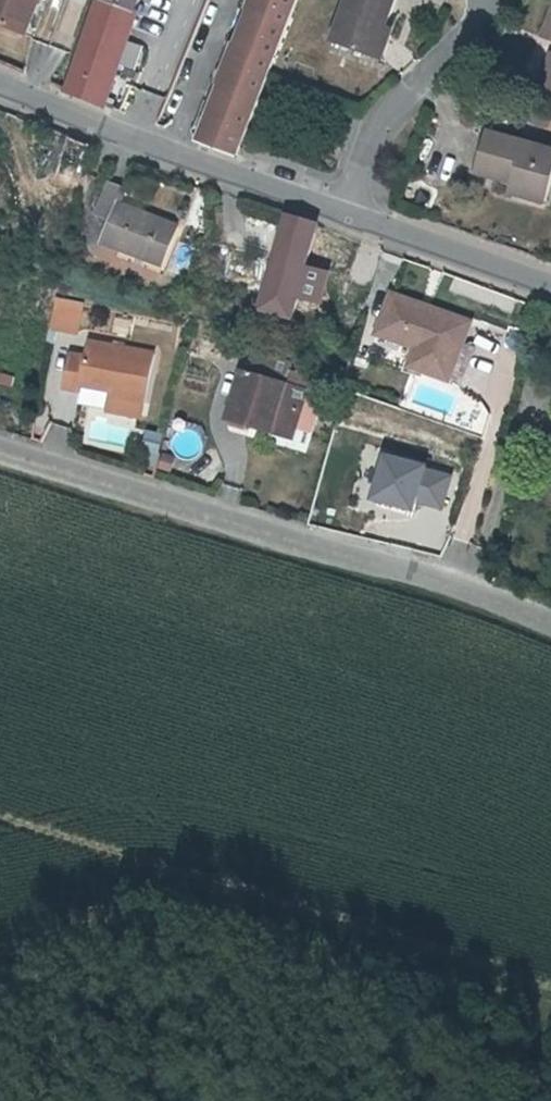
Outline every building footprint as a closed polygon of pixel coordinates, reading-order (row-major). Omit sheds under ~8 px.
[(21,29),(31,0),(0,0),(0,22),(21,29)] [(21,29),(27,32),(38,2),(33,0),(31,0),(21,29)] [(119,0),(104,0),(91,34),(89,38),(72,91),(107,105),(126,46),(140,9),(119,0)] [(140,9),(144,0),(119,0),(140,9)] [(202,140),(239,155),(302,0),(259,0),(202,140)] [(337,42),(380,58),(390,28),(393,28),(403,0),(353,0),(337,42)] [(390,28),(380,58),(389,62),(400,31),(393,28),(390,28)] [(537,91),(548,95),(550,85),(550,54),(537,91)] [(481,174),(516,184),(513,194),(547,205),(550,191),(550,148),(494,130),(481,174)] [(77,185),(91,144),(72,136),(57,177),(77,185)] [(107,242),(124,248),(166,265),(176,238),(193,245),(200,229),(182,223),(181,226),(123,203),(128,190),(112,184),(100,214),(115,220),(107,242)] [(308,262),(320,221),(290,214),(263,311),(291,318),(297,297),(319,304),(329,268),(308,262)] [(166,265),(124,248),(116,270),(161,287),(169,266),(166,265)] [(398,293),(384,333),(420,346),(413,367),(451,381),(473,321),(398,293)] [(57,300),(51,329),(78,334),(83,306),(57,300)] [(108,393),(106,400),(141,408),(153,358),(87,344),(84,358),(69,355),(61,389),(78,394),(79,387),(108,393)] [(296,362),(257,351),(250,374),(290,386),(293,370),(296,362)] [(280,421),(300,427),(310,391),(308,390),(311,375),(293,370),(290,386),(250,374),(248,374),(235,421),(277,432),(280,421)] [(79,387),(78,394),(106,400),(108,393),(79,387)] [(141,408),(106,400),(104,410),(139,419),(141,408)] [(277,432),(296,438),(300,427),(280,421),(277,432)]
